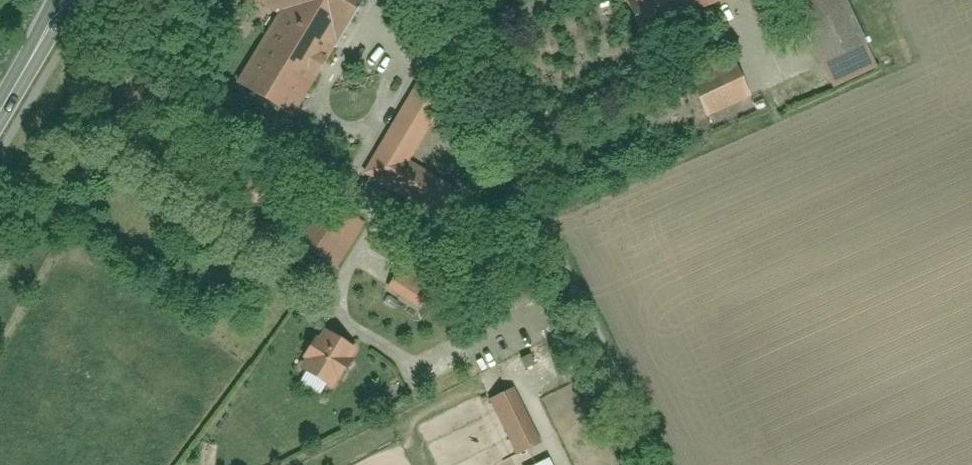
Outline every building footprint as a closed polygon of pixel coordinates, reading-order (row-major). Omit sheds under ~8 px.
[(288,6),(243,79),(292,109),(359,0),(278,0),(288,6)] [(643,26),(689,5),(692,12),(720,0),(631,0),(643,26)] [(834,82),(879,62),(853,0),(799,0),(834,82)] [(735,54),(690,74),(707,113),(752,93),(735,54)] [(450,96),(422,79),(369,167),(396,184),(414,155),(450,96)] [(469,188),(414,155),(396,184),(451,216),(469,188)] [(367,221),(330,200),(304,247),(342,267),(367,221)] [(407,257),(392,283),(430,304),(444,278),(407,257)] [(360,346),(328,327),(304,366),(336,385),(360,346)] [(518,385),(495,397),(522,450),(545,438),(518,385)] [(532,464),(559,464),(553,454),(532,464)]
